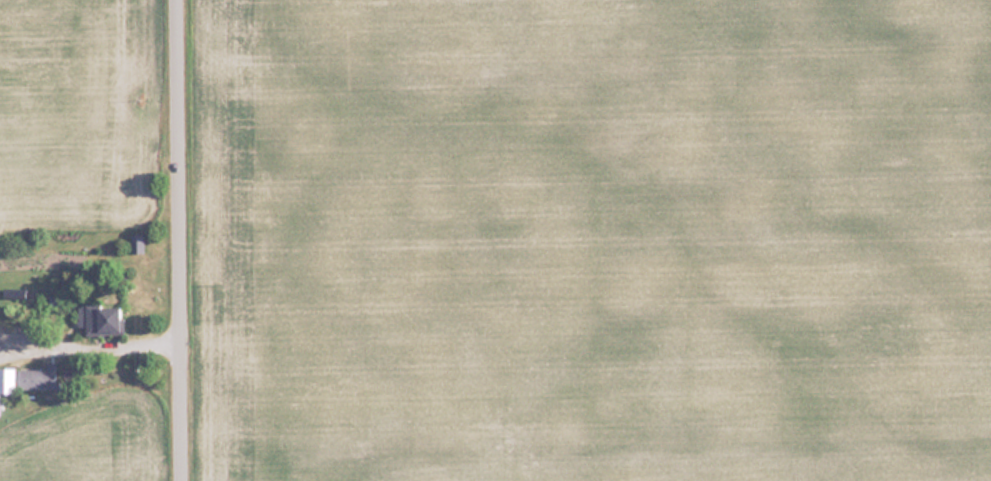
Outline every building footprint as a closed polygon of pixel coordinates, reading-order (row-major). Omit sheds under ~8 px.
[(132,250),(142,250),(141,233),(131,234),(132,250)] [(120,304),(80,305),(80,334),(121,333),(120,304)] [(18,389),(56,389),(56,363),(45,363),(45,370),(18,370),(18,389)] [(14,393),(14,369),(0,369),(0,393),(14,393)]
